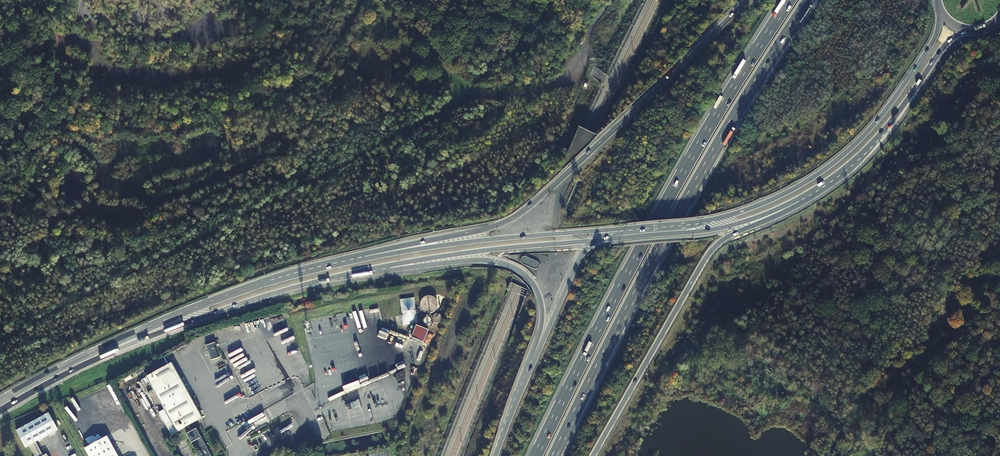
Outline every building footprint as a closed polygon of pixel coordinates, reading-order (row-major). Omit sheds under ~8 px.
[(417,323),(415,297),(400,298),(402,324),(417,323)] [(427,299),(426,299),(425,299),(425,300),(424,300),(423,301),(423,302),(422,302),(422,303),(422,304),(421,305),(421,306),(421,307),(421,308),(422,309),(422,310),(423,311),(423,312),(424,312),(424,313),(425,314),(426,314),(427,314),(428,315),(429,315),(430,315),(431,315),(432,314),(433,314),(434,314),(435,313),(436,312),(436,311),(437,310),(437,309),(438,308),(438,307),(438,306),(438,305),(437,304),(437,303),(436,302),(436,301),(435,300),(434,299),(433,299),(432,298),(431,298),(430,298),(429,298),(428,298),(427,299)] [(426,317),(425,318),(424,318),(423,319),(423,320),(422,321),(422,322),(422,323),(423,324),(423,325),(424,326),(425,326),(426,327),(427,327),(428,327),(429,326),(430,326),(430,325),(431,324),(432,323),(432,322),(431,321),(431,320),(430,319),(430,318),(429,318),(428,317),(427,317),(426,317)] [(411,339),(423,344),(428,331),(415,327),(411,339)] [(220,358),(214,342),(205,345),(211,361),(220,358)] [(200,418),(170,362),(142,378),(171,433),(200,418)] [(48,414),(17,432),(26,449),(29,447),(34,455),(43,455),(36,443),(58,431),(48,414)] [(196,428),(186,434),(198,455),(211,455),(196,428)] [(105,435),(83,448),(88,455),(117,455),(105,435)]
